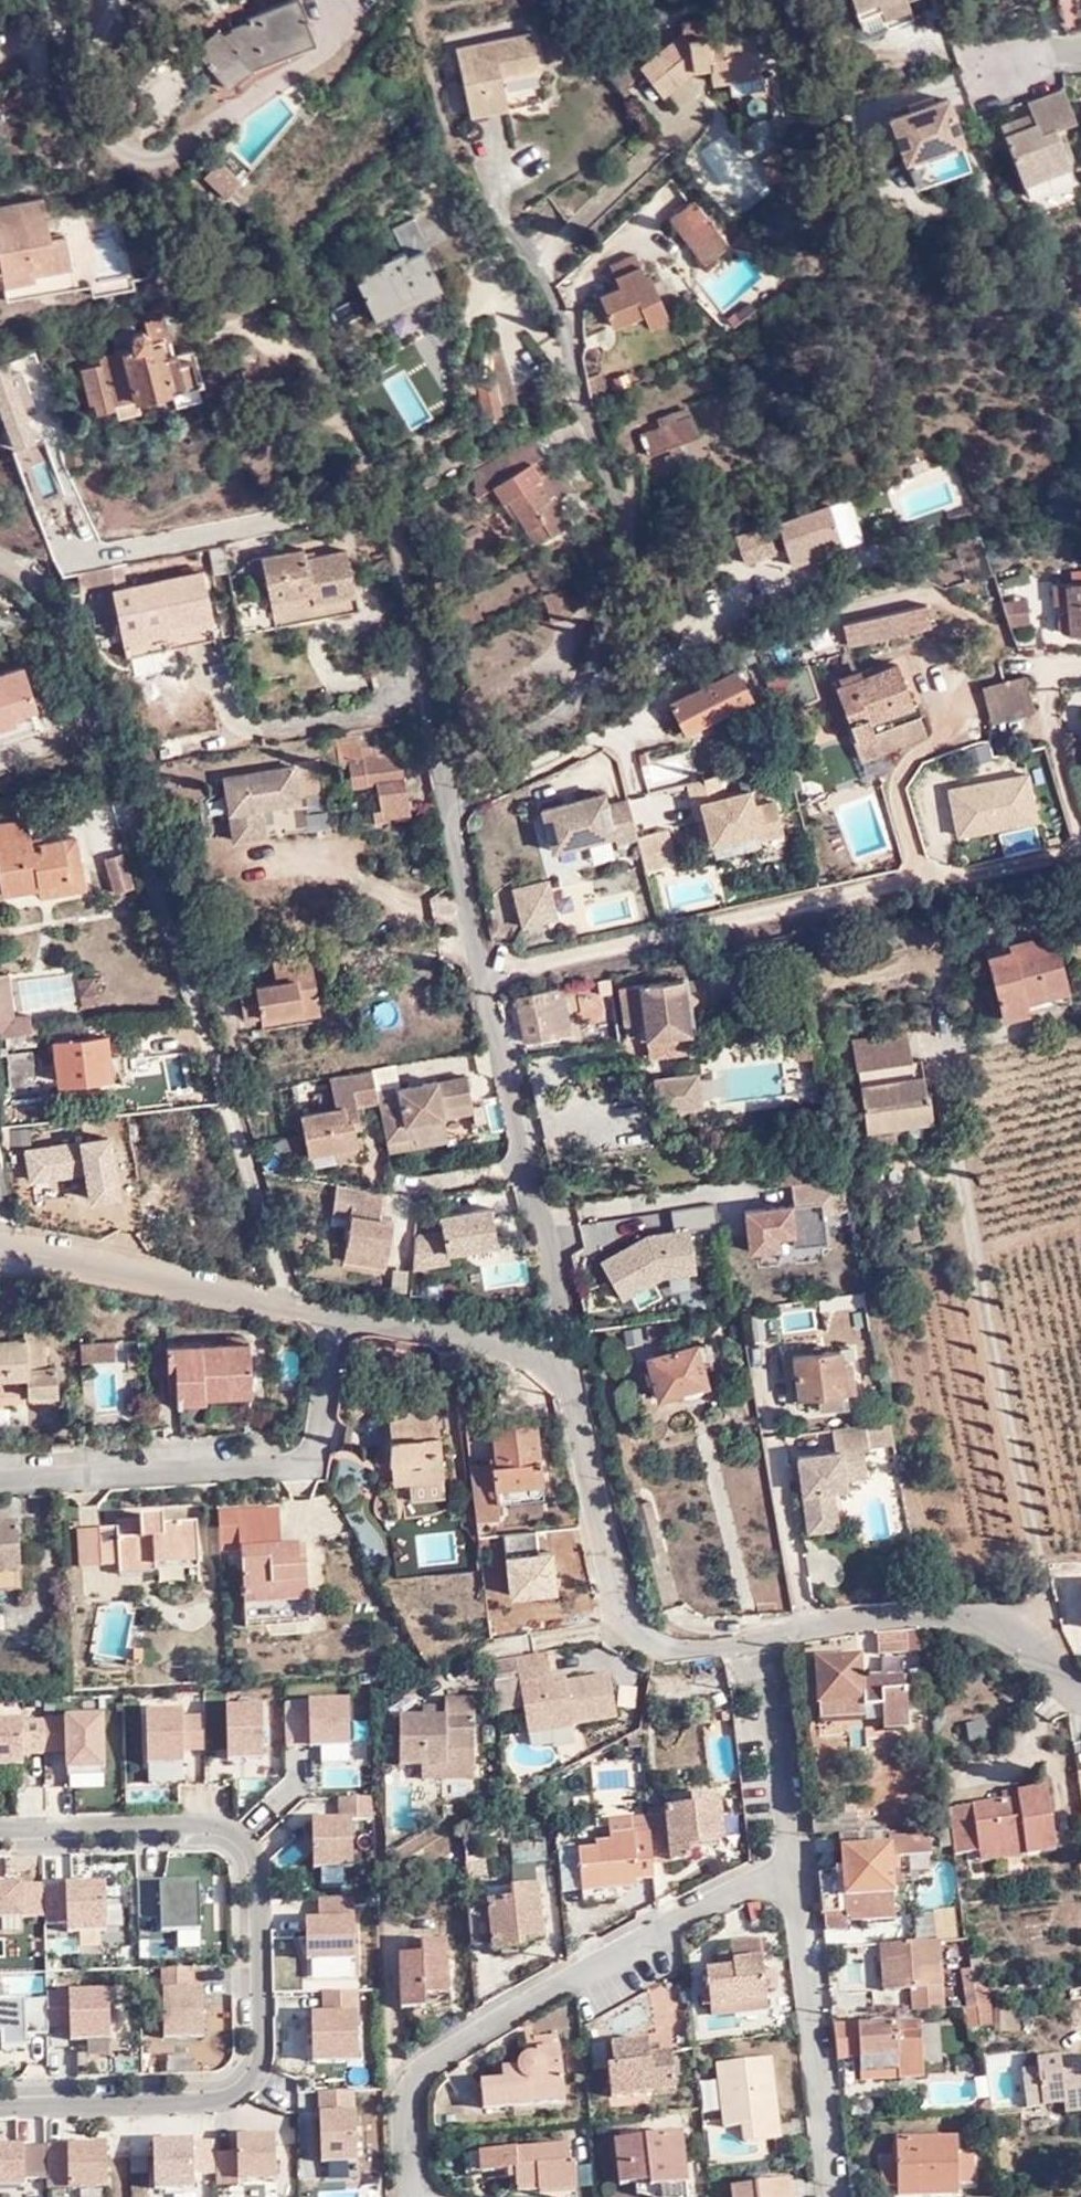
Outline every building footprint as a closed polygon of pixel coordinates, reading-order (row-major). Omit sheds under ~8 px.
[(96,0),(70,0),(87,21),(102,8),(96,0)] [(220,38),(217,32),(194,51),(228,91),(251,72),(313,46),(304,25),(307,23),(297,0),(246,21),(247,24),(231,30),(232,34),(220,38)] [(880,9),(877,0),(875,0),(855,7),(858,17),(880,9)] [(880,9),(886,28),(913,18),(907,0),(877,0),(880,9)] [(1070,33),(1080,29),(1080,9),(1078,0),(1059,0),(1070,33)] [(685,34),(648,62),(635,42),(608,61),(596,42),(596,37),(598,36),(584,18),(575,25),(588,41),(586,43),(627,96),(632,93),(626,85),(646,71),(664,93),(698,66),(713,64),(715,80),(731,77),(729,66),(761,61),(757,36),(735,39),(734,32),(710,36),(708,18),(684,22),(685,34)] [(471,111),(546,95),(532,28),(457,44),(471,111)] [(762,74),(761,61),(729,66),(731,77),(762,74)] [(765,86),(762,74),(731,77),(735,90),(765,86)] [(1057,128),(1078,119),(1066,88),(1030,101),(1034,112),(1037,122),(1006,133),(1028,196),(1075,178),(1057,128)] [(926,162),(949,155),(964,150),(949,100),(883,125),(900,173),(926,162)] [(307,107),(295,122),(305,132),(318,116),(307,107)] [(1002,123),(1006,133),(1037,122),(1034,112),(1002,123)] [(723,196),(755,181),(732,132),(699,147),(723,196)] [(205,181),(226,200),(228,198),(241,183),(220,164),(205,181)] [(241,183),(228,198),(239,208),(255,190),(245,179),(241,183)] [(45,263),(43,234),(46,233),(40,194),(0,200),(0,266),(4,266),(4,275),(34,274),(33,264),(45,263)] [(694,200),(671,219),(705,261),(729,243),(694,200)] [(90,218),(98,270),(157,261),(148,208),(90,218)] [(414,219),(393,227),(401,246),(404,245),(409,258),(428,249),(414,219)] [(66,231),(46,233),(43,234),(45,263),(69,263),(66,231)] [(365,283),(360,285),(377,325),(444,295),(427,255),(410,263),(407,256),(361,277),(365,283)] [(628,272),(616,276),(620,286),(600,295),(616,330),(645,317),(650,326),(669,316),(652,274),(644,276),(637,256),(624,261),(628,272)] [(624,261),(612,266),(616,276),(628,272),(624,261)] [(729,317),(735,323),(758,310),(750,302),(729,317)] [(163,309),(146,313),(148,322),(145,325),(143,322),(133,326),(132,338),(99,343),(102,360),(83,365),(90,391),(96,391),(99,398),(115,395),(118,408),(141,404),(139,390),(174,382),(178,397),(200,391),(191,350),(175,354),(163,309)] [(19,438),(36,432),(7,357),(0,360),(0,389),(19,438)] [(588,378),(593,404),(606,398),(601,370),(588,378)] [(494,380),(478,383),(485,416),(501,412),(494,380)] [(699,434),(690,409),(685,411),(683,408),(656,418),(660,426),(641,433),(648,453),(699,434)] [(527,439),(465,470),(476,491),(484,488),(493,504),(498,501),(517,533),(533,522),(542,536),(561,522),(548,501),(544,493),(540,495),(531,480),(535,478),(525,462),(536,455),(527,439)] [(535,478),(531,480),(540,495),(544,493),(548,501),(565,490),(551,468),(535,478)] [(837,525),(828,497),(820,499),(821,506),(776,519),(782,540),(788,563),(809,558),(803,534),(837,525)] [(738,531),(749,560),(778,549),(767,520),(738,531)] [(255,550),(267,618),(348,604),(337,543),(299,550),(297,542),(255,550)] [(106,581),(117,634),(160,627),(161,633),(204,625),(193,565),(106,581)] [(1071,633),(1080,633),(1080,572),(1080,581),(1053,583),(1055,602),(1068,602),(1069,610),(1065,611),(1060,614),(1058,619),(1058,624),(1060,630),(1065,634),(1071,633)] [(556,591),(536,597),(543,625),(564,619),(556,591)] [(1016,648),(1033,647),(1027,596),(1002,601),(1016,648)] [(925,601),(844,620),(848,643),(930,624),(925,601)] [(205,633),(204,625),(161,633),(160,627),(117,634),(120,649),(205,633)] [(872,676),(840,688),(834,690),(853,739),(852,742),(859,759),(923,735),(913,704),(911,705),(895,668),(872,676)] [(837,679),(840,688),(872,676),(869,668),(837,679)] [(808,669),(781,682),(795,707),(821,694),(808,669)] [(752,699),(738,670),(673,703),(688,732),(752,699)] [(25,732),(21,723),(48,712),(32,671),(0,682),(0,741),(25,732)] [(1033,707),(1029,693),(1024,676),(980,688),(989,719),(1033,707)] [(48,712),(21,723),(25,732),(0,741),(0,751),(56,731),(48,712)] [(374,803),(376,812),(411,807),(403,747),(392,749),(391,737),(360,742),(359,734),(338,737),(342,756),(347,756),(352,779),(377,776),(380,802),(374,803)] [(1012,738),(995,741),(997,752),(1014,750),(1012,738)] [(224,768),(234,834),(263,830),(259,801),(297,794),(295,769),(319,765),(319,751),(295,754),(293,759),(224,768)] [(943,774),(952,832),(1038,818),(1029,761),(955,774),(955,772),(943,774)] [(721,776),(689,784),(695,807),(703,805),(706,819),(712,844),(760,833),(761,841),(784,836),(776,803),(755,808),(751,793),(727,798),(721,776)] [(817,777),(806,781),(814,801),(818,799),(822,809),(837,803),(833,793),(830,793),(829,790),(823,792),(820,786),(817,777)] [(617,844),(639,839),(630,800),(608,805),(605,794),(543,809),(553,851),(616,836),(617,844)] [(703,805),(695,807),(698,820),(706,819),(703,805)] [(73,863),(69,836),(24,843),(21,820),(0,823),(0,891),(31,887),(31,881),(59,878),(60,864),(73,863)] [(639,839),(643,858),(666,852),(662,833),(639,839)] [(102,855),(114,889),(136,882),(124,847),(102,855)] [(75,862),(73,863),(60,864),(59,878),(31,881),(31,887),(33,894),(78,888),(75,862)] [(514,921),(556,918),(553,876),(511,879),(514,921)] [(564,877),(553,879),(561,912),(572,909),(564,877)] [(313,1005),(304,945),(264,952),(266,974),(232,979),(235,1010),(291,1001),(292,1007),(313,1005)] [(1039,952),(1018,955),(1020,963),(1040,961),(1040,958),(1039,952)] [(1027,1007),(1070,1002),(1062,954),(1040,958),(1040,961),(1020,963),(1018,955),(1000,958),(1001,963),(993,965),(1003,1027),(1029,1023),(1027,1007)] [(31,1030),(29,1011),(13,1013),(8,973),(0,974),(0,1034),(31,1030)] [(78,978),(80,992),(101,989),(98,974),(78,978)] [(707,980),(683,983),(685,994),(709,991),(707,980)] [(646,1042),(690,1038),(685,994),(683,983),(621,990),(626,1028),(644,1026),(646,1042)] [(579,985),(563,987),(568,1018),(584,1015),(579,985)] [(563,987),(516,997),(524,1039),(570,1030),(568,1018),(563,987)] [(1072,1016),(1070,1002),(1027,1007),(1029,1023),(1072,1016)] [(53,1074),(99,1069),(99,1049),(99,1030),(51,1035),(53,1074)] [(850,1043),(855,1071),(909,1062),(905,1035),(850,1043)] [(646,1042),(648,1061),(692,1055),(690,1038),(646,1042)] [(806,1045),(790,1047),(792,1062),(809,1060),(806,1045)] [(2,1051),(3,1072),(30,1069),(28,1048),(2,1051)] [(106,1048),(99,1049),(99,1069),(107,1070),(106,1048)] [(395,1061),(378,1065),(382,1083),(400,1079),(395,1061)] [(909,1062),(855,1071),(865,1134),(892,1129),(931,1122),(927,1096),(924,1097),(918,1061),(909,1062)] [(365,1098),(358,1063),(316,1069),(322,1104),(287,1107),(293,1147),(318,1143),(341,1140),(337,1120),(344,1120),(341,1101),(365,1098)] [(698,1072),(654,1079),(659,1114),(703,1108),(698,1072)] [(387,1097),(366,1101),(372,1134),(402,1132),(420,1130),(419,1114),(419,1105),(459,1099),(454,1074),(386,1083),(387,1097)] [(460,1110),(459,1099),(419,1105),(419,1114),(432,1114),(460,1110)] [(432,1114),(419,1114),(420,1130),(402,1132),(403,1143),(434,1139),(432,1114)] [(895,1143),(892,1129),(865,1134),(868,1148),(895,1143)] [(342,1153),(341,1140),(318,1143),(320,1156),(342,1153)] [(370,1186),(324,1179),(320,1211),(334,1211),(332,1246),(372,1252),(378,1220),(366,1216),(370,1186)] [(493,1197),(438,1202),(440,1225),(411,1227),(414,1264),(452,1261),(450,1245),(497,1241),(493,1197)] [(675,1206),(676,1225),(717,1221),(715,1202),(675,1206)] [(696,1283),(688,1228),(601,1241),(608,1289),(669,1280),(670,1287),(696,1283)] [(863,1294),(833,1298),(835,1310),(865,1306),(863,1294)] [(812,1306),(785,1310),(787,1323),(814,1320),(812,1306)] [(28,1373),(29,1393),(59,1391),(58,1363),(48,1363),(45,1328),(27,1328),(27,1337),(9,1338),(9,1317),(0,1318),(0,1374),(28,1373)] [(623,1332),(627,1351),(645,1348),(641,1328),(623,1332)] [(116,1356),(114,1336),(78,1339),(80,1358),(116,1356)] [(166,1347),(169,1398),(251,1394),(249,1344),(166,1347)] [(660,1397),(708,1385),(698,1347),(650,1358),(660,1397)] [(818,1397),(846,1393),(840,1350),(791,1356),(794,1377),(796,1400),(818,1397)] [(127,1352),(128,1365),(138,1364),(138,1352),(127,1352)] [(783,1378),(794,1377),(791,1356),(780,1357),(783,1378)] [(650,1358),(638,1361),(641,1375),(653,1372),(650,1358)] [(848,1405),(846,1393),(818,1397),(819,1408),(848,1405)] [(9,1404),(0,1404),(0,1420),(9,1420),(9,1404)] [(392,1448),(392,1467),(409,1465),(411,1478),(445,1475),(438,1405),(423,1406),(425,1420),(393,1423),(395,1441),(392,1448)] [(392,1409),(393,1423),(425,1420),(423,1406),(392,1409)] [(472,1466),(478,1521),(499,1519),(497,1508),(496,1491),(540,1488),(541,1488),(536,1422),(494,1426),(497,1463),(472,1466)] [(866,1425),(869,1446),(893,1443),(889,1422),(866,1425)] [(836,1451),(798,1457),(809,1533),(839,1529),(833,1489),(847,1487),(846,1479),(868,1476),(863,1447),(869,1446),(866,1425),(832,1430),(836,1451)] [(446,1482),(445,1475),(411,1478),(409,1465),(392,1467),(395,1487),(446,1482)] [(496,1491),(497,1508),(542,1503),(541,1488),(540,1488),(496,1491)] [(104,1566),(123,1565),(123,1559),(159,1557),(160,1568),(200,1566),(198,1527),(166,1528),(165,1518),(144,1519),(145,1529),(103,1530),(104,1566)] [(25,1577),(23,1522),(0,1523),(0,1578),(25,1577)] [(83,1566),(104,1566),(103,1530),(82,1531),(83,1566)] [(242,1534),(246,1596),(310,1593),(308,1550),(273,1550),(272,1533),(242,1534)] [(123,1559),(123,1565),(124,1575),(201,1571),(200,1566),(160,1568),(159,1557),(123,1559)] [(1068,1588),(1071,1629),(1080,1628),(1080,1587),(1068,1588)] [(311,1604),(310,1593),(246,1596),(246,1606),(311,1604)] [(106,1607),(102,1653),(139,1656),(143,1609),(106,1607)] [(490,1617),(492,1638),(531,1631),(526,1611),(490,1617)] [(882,1656),(911,1653),(909,1635),(880,1638),(882,1656)] [(924,1651),(922,1635),(909,1635),(911,1653),(924,1651)] [(536,1652),(516,1657),(520,1678),(529,1732),(575,1724),(574,1721),(618,1712),(610,1672),(567,1680),(553,1683),(552,1676),(547,1650),(536,1652)] [(497,1682),(520,1678),(516,1657),(495,1661),(497,1682)] [(865,1691),(864,1682),(862,1657),(817,1658),(820,1719),(866,1717),(866,1713),(885,1711),(886,1735),(910,1734),(908,1680),(883,1681),(883,1690),(865,1691)] [(566,1674),(552,1676),(553,1683),(567,1680),(566,1674)] [(883,1681),(864,1682),(865,1691),(883,1690),(883,1681)] [(349,1699),(283,1701),(284,1746),(351,1744),(349,1699)] [(263,1700),(227,1701),(228,1756),(265,1756),(263,1700)] [(449,1724),(427,1723),(404,1723),(405,1769),(428,1769),(452,1769),(452,1756),(479,1756),(479,1704),(449,1703),(449,1711),(449,1724)] [(183,1704),(148,1707),(150,1760),(185,1759),(183,1704)] [(67,1752),(67,1765),(106,1764),(103,1710),(49,1714),(50,1753),(67,1752)] [(427,1711),(427,1723),(449,1724),(449,1711),(427,1711)] [(49,1714),(0,1715),(0,1764),(25,1763),(25,1753),(50,1753),(49,1714)] [(480,1784),(479,1756),(452,1756),(452,1769),(428,1769),(428,1784),(480,1784)] [(520,1780),(508,1786),(509,1796),(524,1788),(520,1780)] [(1025,1854),(1055,1849),(1045,1785),(1015,1789),(1002,1792),(1003,1798),(953,1806),(961,1852),(978,1849),(1023,1841),(1025,1854)] [(372,1795),(339,1796),(340,1812),(316,1814),(316,1863),(356,1862),(353,1812),(373,1812),(372,1795)] [(651,1820),(652,1827),(654,1843),(656,1866),(675,1865),(675,1869),(695,1867),(694,1855),(724,1852),(718,1803),(696,1806),(698,1815),(671,1818),(651,1820)] [(817,1834),(858,1832),(857,1817),(817,1817),(817,1834)] [(656,1866),(654,1843),(652,1827),(614,1830),(616,1846),(616,1851),(600,1853),(601,1860),(584,1862),(588,1901),(639,1896),(640,1891),(658,1889),(656,1866)] [(873,1833),(874,1846),(891,1845),(890,1832),(873,1833)] [(874,1846),(873,1833),(842,1834),(842,1849),(874,1846)] [(891,1837),(891,1845),(893,1870),(902,1870),(901,1858),(934,1856),(932,1834),(891,1837)] [(978,1849),(980,1860),(1025,1854),(1023,1841),(978,1849)] [(874,1846),(842,1849),(843,1866),(818,1875),(822,1913),(846,1911),(845,1897),(895,1892),(893,1870),(891,1845),(874,1846)] [(0,1878),(0,1913),(23,1913),(23,1877),(0,1878)] [(201,1878),(139,1879),(140,1918),(162,1919),(163,1928),(202,1928),(201,1878)] [(107,1882),(44,1883),(47,1924),(70,1924),(70,1930),(108,1930),(107,1882)] [(491,1911),(469,1913),(471,1948),(494,1947),(495,1955),(526,1953),(527,1957),(532,1956),(530,1947),(545,1945),(540,1892),(520,1894),(521,1902),(516,1902),(491,1904),(491,1911)] [(491,1894),(491,1904),(516,1902),(516,1892),(491,1894)] [(897,1915),(895,1892),(845,1897),(846,1911),(822,1913),(825,1933),(847,1931),(847,1924),(858,1924),(858,1919),(897,1915)] [(491,1894),(467,1896),(469,1913),(491,1911),(491,1904),(491,1894)] [(354,1895),(320,1895),(321,1914),(309,1914),(310,1956),(357,1955),(354,1895)] [(943,1911),(945,1936),(959,1935),(957,1910),(943,1911)] [(945,2008),(939,1937),(882,1941),(883,1960),(894,1959),(896,1988),(913,1987),(915,2010),(945,2008)] [(403,1952),(404,2009),(427,2007),(427,1995),(449,1994),(449,1939),(427,1939),(426,1952),(403,1952)] [(726,2011),(766,2007),(759,1946),(729,1949),(730,1959),(731,1974),(718,1975),(705,1977),(708,2013),(726,2011)] [(974,1984),(985,1985),(981,1955),(970,1957),(971,1966),(974,1984)] [(716,1961),(718,1975),(731,1974),(730,1959),(716,1961)] [(885,1988),(896,1988),(894,1959),(883,1960),(885,1988)] [(159,2036),(166,2036),(205,2035),(203,1982),(195,1982),(195,1965),(156,1966),(159,2036)] [(967,2005),(976,2005),(971,1966),(961,1967),(967,2005)] [(977,2008),(980,2028),(990,2027),(985,1985),(974,1984),(976,2005),(977,2008)] [(110,1986),(49,1989),(50,2026),(67,2026),(68,2036),(110,2036),(110,1986)] [(327,2007),(314,2008),(313,2059),(362,2059),(359,1989),(325,1990),(327,2007)] [(0,1994),(0,2028),(2,2028),(4,2044),(28,2044),(25,1994),(0,1994)] [(968,2030),(980,2028),(977,2008),(976,2005),(967,2005),(959,2006),(961,2014),(967,2014),(968,2030)] [(766,2007),(708,2013),(710,2023),(767,2017),(766,2007)] [(995,2010),(995,2035),(1020,2036),(1020,2011),(995,2010)] [(899,2023),(899,2031),(922,2031),(922,2024),(922,2020),(899,2021),(899,2023)] [(858,2023),(835,2024),(839,2055),(847,2055),(859,2054),(861,2073),(898,2071),(899,2077),(925,2076),(924,2062),(941,2061),(939,2023),(922,2024),(922,2031),(899,2031),(899,2023),(858,2025),(858,2023)] [(610,2105),(675,2096),(671,2060),(649,2063),(647,2048),(611,2052),(613,2074),(608,2075),(610,2105)] [(537,2061),(531,2060),(525,2060),(521,2062),(518,2068),(517,2074),(503,2074),(503,2088),(480,2088),(480,2116),(523,2113),(522,2099),(540,2099),(540,2096),(563,2095),(560,2051),(536,2053),(537,2061)] [(1062,2071),(1060,2056),(1038,2058),(1038,2060),(1039,2067),(1025,2069),(1022,2069),(1027,2107),(1065,2103),(1067,2113),(1080,2112),(1080,2077),(1063,2079),(1062,2071)] [(1039,2067),(1038,2060),(1024,2061),(1025,2069),(1039,2067)] [(767,2116),(779,2114),(773,2067),(719,2073),(726,2137),(747,2134),(749,2150),(783,2147),(781,2130),(769,2132),(767,2116)] [(992,2072),(998,2099),(1014,2095),(1008,2068),(992,2072)] [(1062,2071),(1063,2079),(1080,2077),(1080,2068),(1062,2071)] [(356,2088),(321,2089),(321,2109),(324,2161),(359,2159),(356,2088)] [(540,2099),(522,2099),(523,2113),(542,2112),(542,2110),(564,2108),(563,2095),(540,2096),(540,2099)] [(978,2107),(979,2112),(992,2112),(990,2098),(984,2099),(978,2107)] [(781,2130),(779,2114),(767,2116),(769,2132),(781,2130)] [(236,2150),(216,2150),(217,2184),(238,2183),(239,2178),(276,2177),(276,2129),(236,2130),(236,2150)] [(194,2133),(154,2135),(157,2184),(196,2184),(194,2133)] [(919,2183),(959,2182),(973,2181),(972,2154),(956,2154),(955,2135),(898,2138),(898,2157),(883,2157),(882,2184),(899,2184),(899,2196),(920,2194),(919,2183)] [(26,2138),(27,2175),(43,2175),(42,2138),(26,2138)] [(26,2182),(25,2139),(0,2140),(0,2183),(26,2182)] [(107,2141),(47,2143),(48,2189),(109,2189),(107,2141)] [(681,2144),(614,2151),(619,2195),(649,2192),(650,2196),(657,2196),(685,2193),(681,2144)] [(534,2196),(551,2196),(550,2195),(572,2194),(568,2151),(546,2153),(546,2156),(477,2159),(478,2179),(478,2180),(511,2178),(511,2186),(512,2196),(534,2194),(534,2196)] [(466,2180),(478,2180),(478,2179),(477,2159),(466,2160),(466,2180)] [(511,2178),(478,2180),(479,2187),(511,2186),(511,2178)] [(959,2194),(959,2182),(919,2183),(920,2194),(959,2194)]
